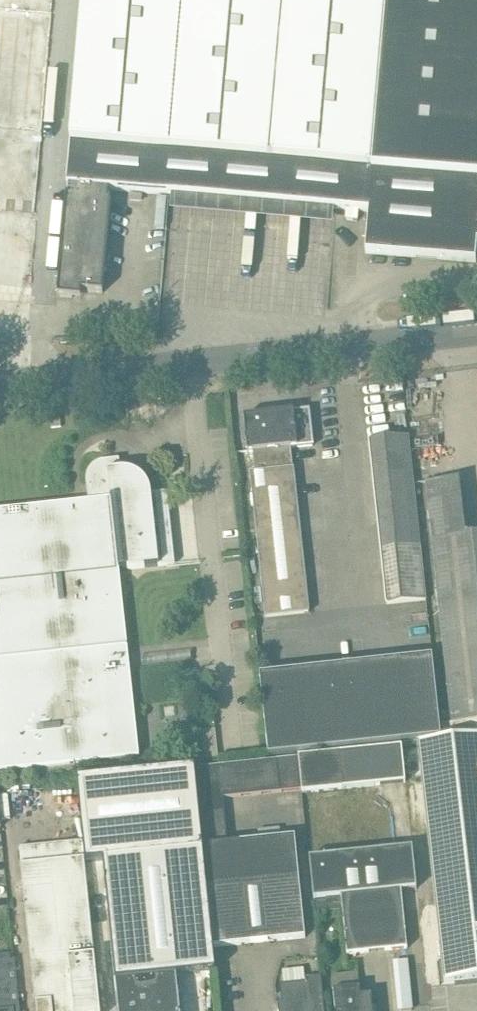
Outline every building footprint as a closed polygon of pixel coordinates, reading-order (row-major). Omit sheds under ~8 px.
[(37,218),(53,0),(0,0),(0,215),(37,218)] [(58,297),(81,299),(82,291),(103,293),(111,199),(109,199),(110,190),(370,213),(366,253),(476,263),(476,257),(476,0),(84,0),(58,297)] [(251,473),(267,618),(310,613),(294,468),(286,469),(284,449),(314,446),(310,410),(244,417),(248,453),(254,453),(256,472),(251,473)] [(409,436),(370,440),(387,604),(427,600),(409,436)] [(106,460),(103,461),(99,462),(98,463),(95,464),(92,467),(91,468),(90,469),(89,471),(88,473),(88,474),(87,476),(87,478),(87,479),(87,481),(87,483),(89,501),(0,510),(0,771),(140,756),(120,570),(175,564),(168,493),(180,492),(180,491),(152,494),(151,492),(150,489),(150,487),(149,485),(148,483),(146,481),(145,479),(143,477),(141,476),(139,474),(137,473),(135,472),(133,471),(131,471),(128,470),(126,470),(121,470),(109,471),(108,460),(106,460)] [(460,479),(427,483),(453,724),(476,721),(476,534),(466,535),(460,479)] [(442,738),(433,657),(260,676),(269,757),(442,738)] [(442,741),(417,744),(445,984),(476,981),(476,737),(442,741)] [(303,790),(304,793),(345,789),(342,753),(300,757),(303,790)] [(197,769),(205,846),(228,843),(224,799),(303,790),(300,757),(269,760),(197,768),(197,769)] [(197,768),(78,781),(82,819),(87,862),(104,860),(119,859),(164,854),(203,850),(204,850),(205,850),(205,846),(197,769),(197,768)] [(211,910),(215,947),(306,938),(295,837),(228,843),(205,846),(205,850),(211,910)] [(83,841),(19,847),(21,864),(36,1010),(101,1010),(83,841)] [(418,889),(413,848),(310,859),(315,900),(342,897),(347,955),(408,949),(402,891),(418,889)] [(119,859),(104,860),(104,861),(116,981),(177,975),(216,971),(207,884),(203,850),(164,854),(119,859)] [(15,960),(0,961),(0,1010),(20,1010),(15,960)] [(119,1010),(181,1010),(177,975),(116,981),(119,1010)] [(322,976),(306,978),(306,982),(280,984),(282,1006),(278,1006),(279,1010),(325,1010),(322,976)] [(360,988),(334,991),(336,1010),(373,1010),(372,995),(361,996),(360,988)]
